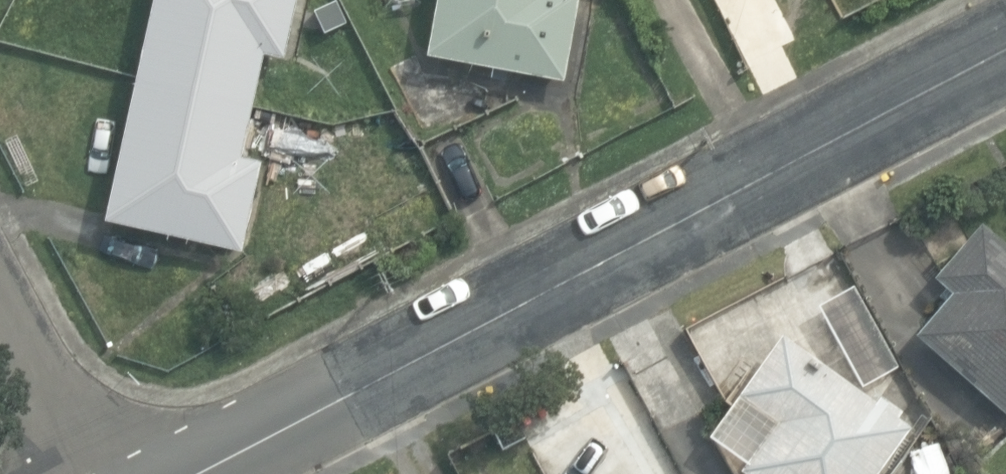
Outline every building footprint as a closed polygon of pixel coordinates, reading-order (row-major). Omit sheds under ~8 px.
[(240,254),(261,163),(239,158),(251,108),(262,56),(282,61),(295,0),(152,0),(133,81),(102,223),(240,254)] [(423,57),(562,83),(577,0),(434,0),(423,57)] [(312,12),(323,36),(345,25),(334,1),(312,12)] [(1005,410),(1005,242),(984,223),(937,276),(954,290),(917,332),(1005,410)] [(754,473),(876,473),(912,425),(899,416),(904,409),(882,393),(877,399),(785,334),(741,395),(778,421),(744,467),(754,473)]
